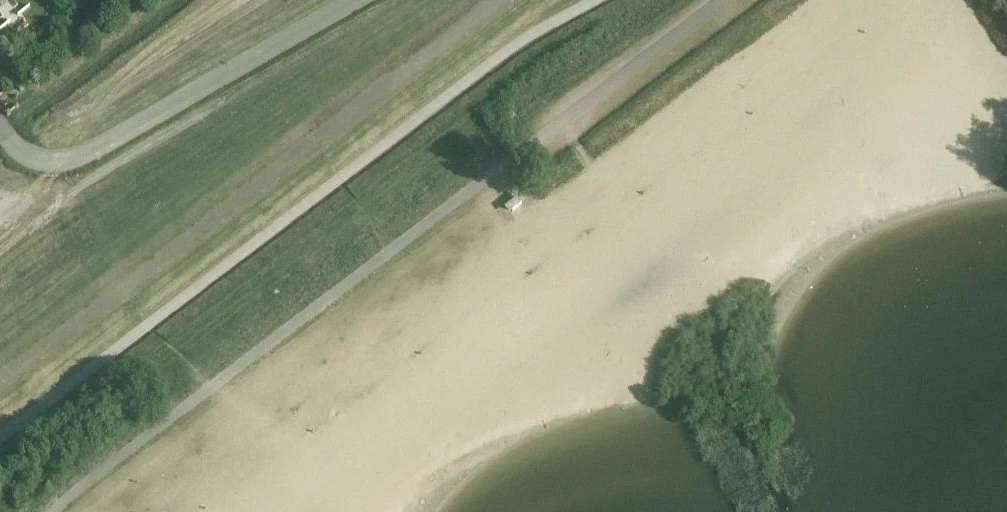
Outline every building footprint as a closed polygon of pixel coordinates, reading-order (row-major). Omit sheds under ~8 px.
[(516,227),(533,213),(527,205),(510,219),(516,227)]
